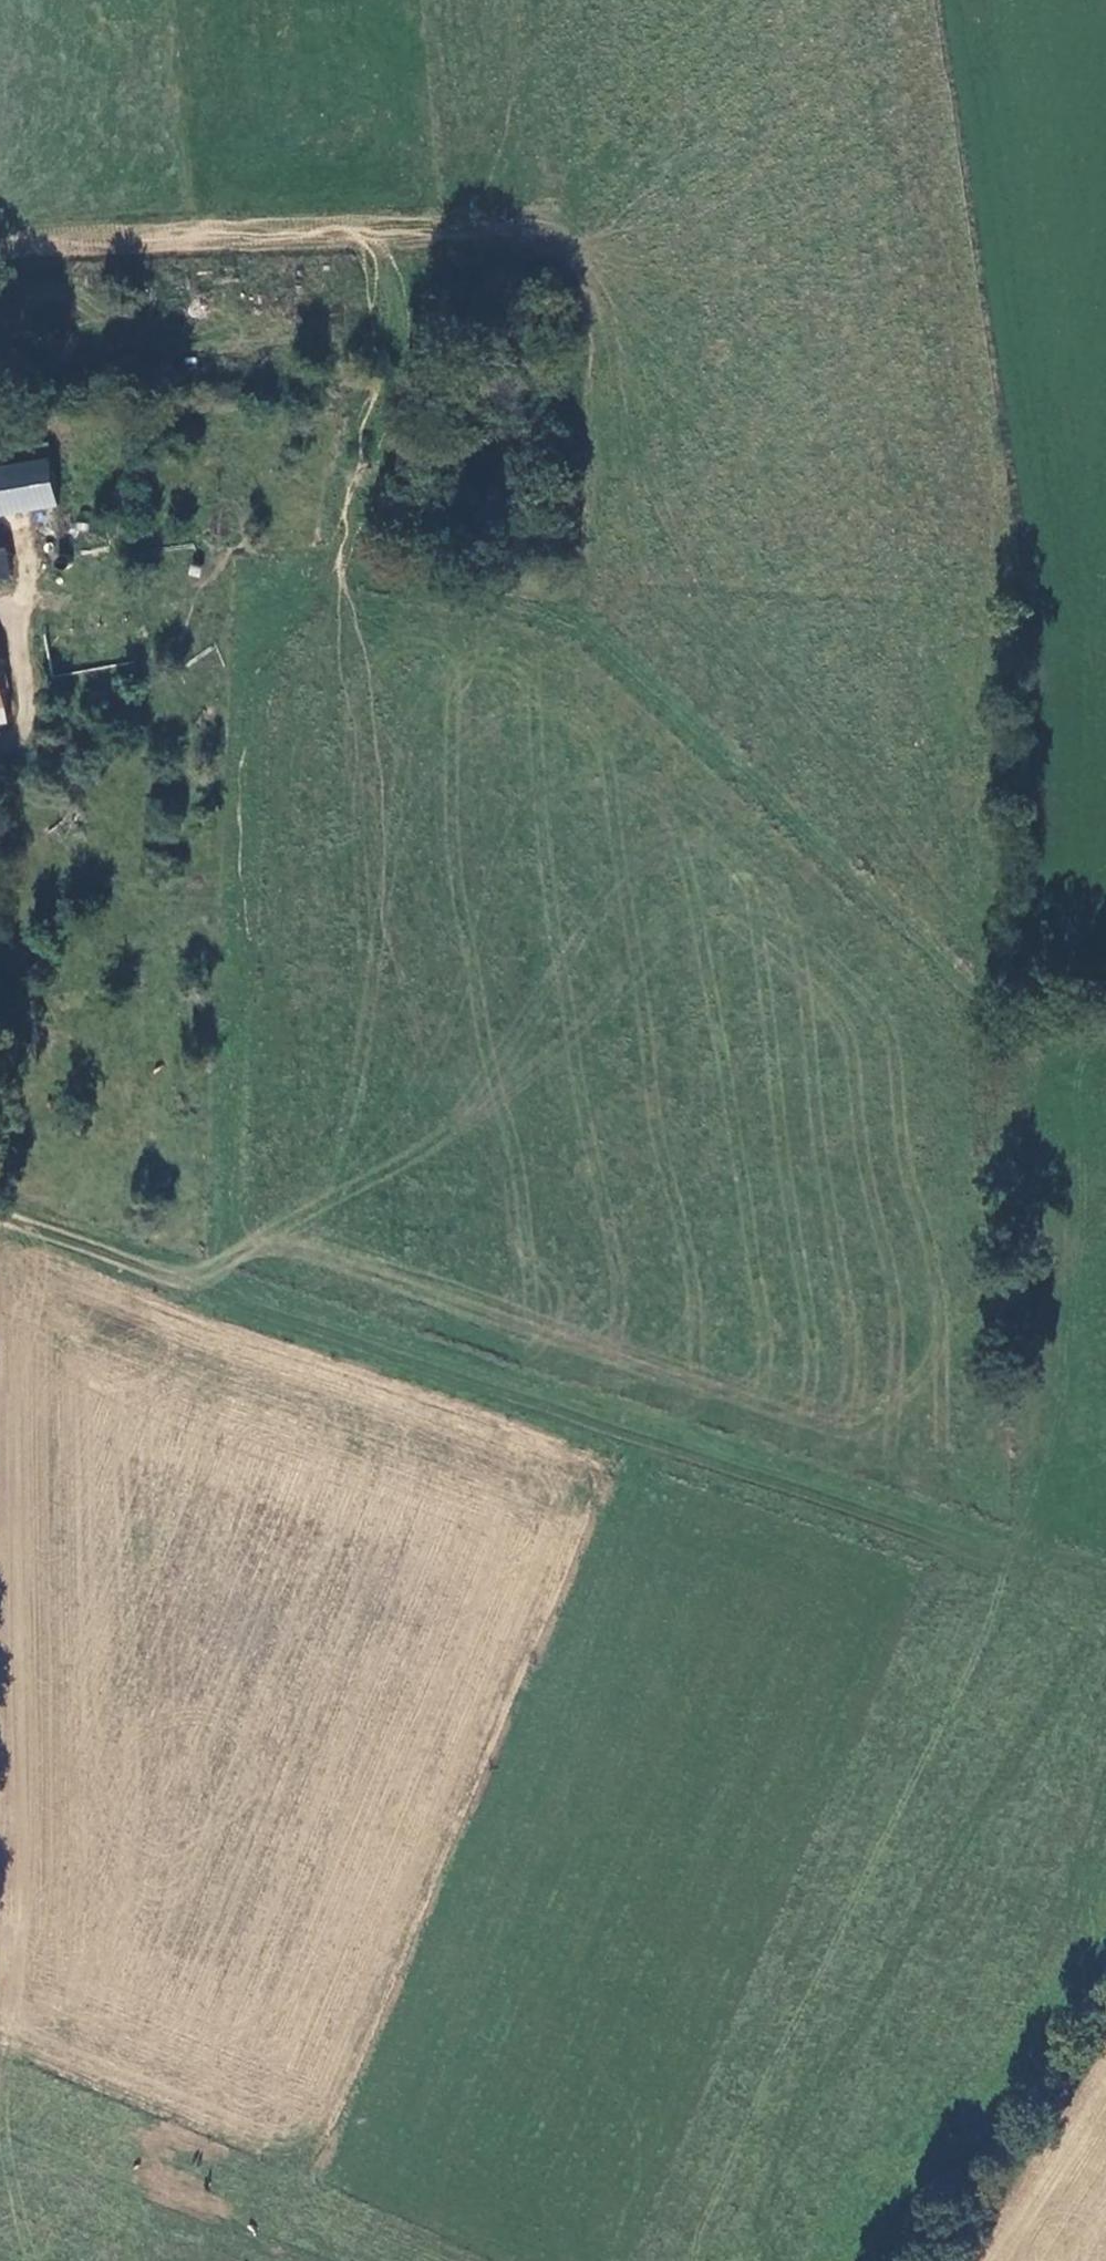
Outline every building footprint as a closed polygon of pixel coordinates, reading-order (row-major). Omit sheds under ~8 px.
[(47,458),(0,466),(0,516),(55,506),(47,458)] [(14,577),(10,544),(3,545),(1,533),(0,533),(0,579),(14,577)] [(10,712),(0,660),(0,714),(10,712)]
